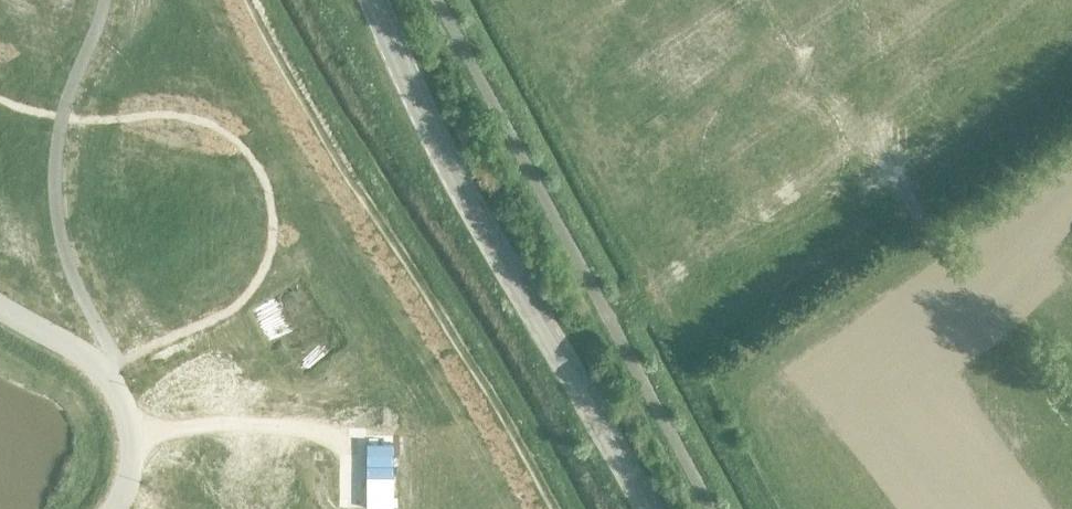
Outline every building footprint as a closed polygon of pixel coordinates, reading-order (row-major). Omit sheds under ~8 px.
[(392,443),(365,443),(365,476),(392,476),(392,443)] [(365,477),(365,508),(392,508),(392,477),(365,477)]
